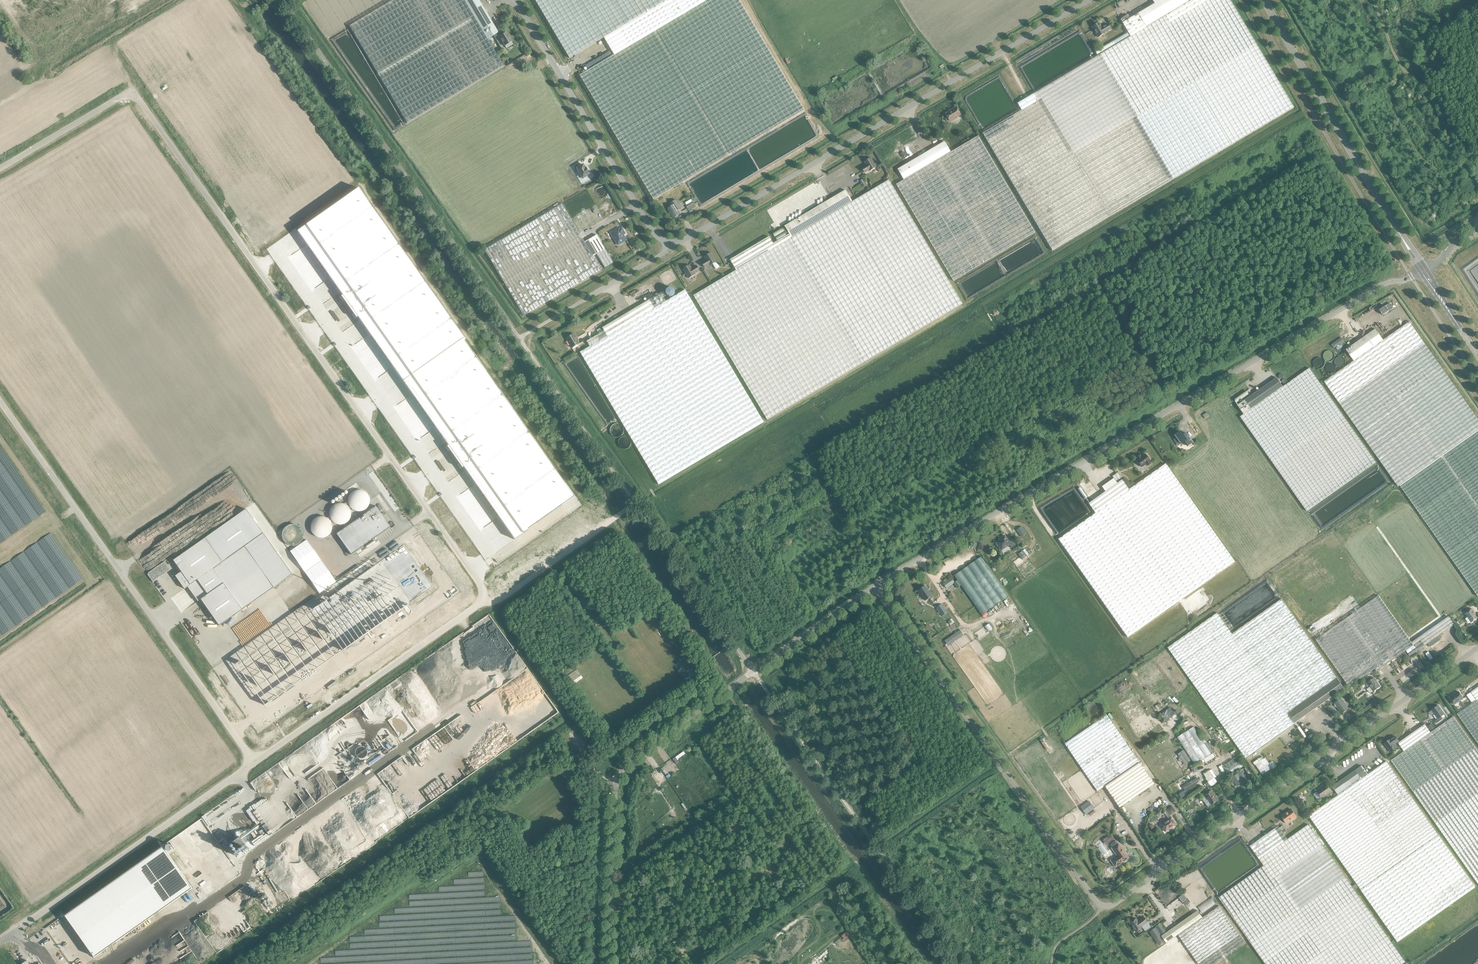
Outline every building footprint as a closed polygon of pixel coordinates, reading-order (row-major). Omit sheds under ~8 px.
[(349,26),(407,124),(503,66),(487,39),(498,33),(478,0),(465,0),(464,0),(394,0),(349,26)] [(570,58),(617,30),(624,41),(611,49),(614,55),(580,75),(654,200),(804,110),(739,0),(707,0),(705,1),(704,0),(535,0),(570,58)] [(1154,4),(1122,23),(1130,37),(1017,104),(1020,108),(980,131),(1051,252),(1171,181),(1173,179),(1293,108),(1229,0),(1192,0),(1189,2),(1188,0),(1153,0),(1152,0),(1154,4)] [(1099,23),(1092,27),(1098,37),(1105,33),(1111,29),(1108,24),(1102,27),(1099,23)] [(499,37),(504,46),(511,42),(506,33),(499,37)] [(947,117),(946,118),(945,119),(946,121),(948,122),(949,121),(950,121),(960,115),(956,107),(945,114),(947,117)] [(896,184),(953,281),(1035,233),(978,136),(951,152),(944,142),(897,169),(904,180),(896,184)] [(876,167),(871,158),(864,162),(866,165),(865,166),(861,168),(864,173),(869,170),(870,171),(876,167)] [(586,176),(590,174),(586,168),(585,168),(583,165),(581,166),(579,164),(574,167),(576,170),(578,169),(581,174),(580,175),(583,179),(587,176),(586,176)] [(852,201),(845,190),(785,226),(865,362),(962,304),(889,180),(852,201)] [(358,188),(297,231),(342,295),(340,296),(348,307),(411,263),(358,188)] [(673,218),(678,215),(680,214),(678,211),(681,209),(676,200),(670,203),(672,206),(668,208),(673,218)] [(523,316),(600,271),(561,205),(484,251),(523,316)] [(619,228),(611,233),(618,245),(626,240),(625,240),(623,237),(623,235),(625,234),(622,228),(620,229),(619,228)] [(613,263),(597,235),(588,240),(605,268),(613,263)] [(773,244),(769,237),(731,260),(737,270),(694,296),(767,420),(864,362),(789,235),(773,244)] [(716,262),(711,253),(704,257),(707,260),(705,261),(702,262),(705,268),(709,265),(710,266),(716,262)] [(411,263),(348,307),(356,319),(358,318),(403,381),(464,338),(411,263)] [(688,265),(687,265),(684,267),(684,268),(685,268),(683,269),(689,278),(695,274),(695,273),(699,271),(696,266),(693,267),(694,268),(692,269),(690,265),(689,266),(688,265)] [(649,300),(602,328),(607,336),(580,352),(620,418),(659,484),(764,422),(685,290),(654,308),(649,300)] [(1383,340),(1375,329),(1346,350),(1354,361),(1324,382),(1398,486),(1477,430),(1477,420),(1409,322),(1383,340)] [(567,338),(572,348),(579,343),(574,334),(567,338)] [(464,338),(403,381),(447,445),(446,446),(454,457),(517,413),(464,338)] [(1344,341),(1342,338),(1332,345),(1334,348),(1344,341)] [(1307,511),(1376,463),(1309,368),(1283,387),(1277,378),(1237,405),(1244,414),(1240,417),(1307,511)] [(517,413),(454,457),(462,469),(463,467),(514,540),(576,497),(517,413)] [(1186,445),(1187,445),(1188,446),(1193,443),(1186,433),(1185,433),(1186,433),(1184,435),(1182,435),(1180,431),(1175,435),(1181,444),(1182,445),(1183,445),(1184,445),(1185,445),(1186,445)] [(1400,486),(1477,596),(1477,431),(1400,486)] [(1137,459),(1137,460),(1142,467),(1146,464),(1147,466),(1151,463),(1149,462),(1150,461),(1145,454),(1141,457),(1140,455),(1136,458),(1137,459)] [(1122,480),(1105,492),(1088,503),(1095,513),(1058,539),(1128,637),(1235,562),(1165,464),(1128,490),(1122,480)] [(1378,596),(1417,651),(1454,625),(1449,617),(1475,599),(1408,504),(1345,549),(1378,596)] [(390,526),(376,506),(357,519),(336,534),(341,541),(351,555),(390,527),(390,526)] [(242,512),(173,560),(181,572),(175,576),(184,589),(197,580),(207,595),(200,600),(219,626),(292,574),(263,533),(259,536),(242,512)] [(1021,527),(1016,530),(1021,537),(1026,533),(1021,527)] [(1012,540),(1009,542),(1004,536),(1001,538),(1002,539),(996,543),(997,544),(996,544),(998,547),(999,547),(1001,550),(1009,545),(1011,548),(1015,545),(1012,540)] [(403,545),(235,664),(264,705),(367,633),(371,639),(372,639),(373,639),(374,639),(375,639),(376,639),(377,639),(409,615),(410,615),(410,614),(411,614),(411,613),(412,612),(412,611),(412,610),(408,604),(433,587),(403,545)] [(1023,551),(1018,554),(1021,559),(1026,555),(1023,551)] [(954,575),(982,615),(1008,596),(980,557),(954,575)] [(951,578),(943,584),(946,588),(954,583),(951,578)] [(925,586),(918,591),(925,601),(932,596),(925,586)] [(1378,596),(1316,640),(1349,687),(1375,669),(1377,671),(1406,651),(1410,656),(1417,651),(1378,596)] [(1281,599),(1232,634),(1295,723),(1344,688),(1281,599)] [(942,604),(937,608),(942,616),(947,612),(942,604)] [(1472,609),(1465,614),(1471,622),(1477,618),(1477,617),(1472,609)] [(1246,758),(1295,723),(1232,634),(1217,613),(1168,648),(1246,758)] [(688,667),(683,661),(678,665),(683,671),(688,667)] [(1380,687),(1374,678),(1367,683),(1373,691),(1380,687)] [(1477,744),(1477,687),(1471,692),(1477,700),(1457,714),(1477,744)] [(1463,698),(1458,691),(1455,694),(1450,698),(1455,704),(1463,698)] [(1342,714),(1349,709),(1342,698),(1334,703),(1335,704),(1335,705),(1336,707),(1337,707),(1337,708),(1338,707),(1339,709),(1342,714)] [(1432,710),(1438,719),(1435,721),(1437,723),(1442,720),(1440,717),(1445,714),(1438,705),(1432,710)] [(1152,781),(1106,715),(1065,744),(1097,791),(1105,786),(1119,808),(1154,784),(1152,781)] [(1457,855),(1477,884),(1477,751),(1453,716),(1430,732),(1425,724),(1398,743),(1404,751),(1391,760),(1457,855)] [(599,731),(591,737),(592,739),(601,734),(599,731)] [(1399,741),(1395,736),(1391,739),(1384,743),(1391,752),(1397,748),(1394,744),(1399,741)] [(1262,756),(1258,759),(1259,762),(1255,765),(1262,775),(1272,768),(1265,758),(1264,758),(1262,756)] [(1360,889),(1397,941),(1475,887),(1438,835),(1386,761),(1368,774),(1362,766),(1332,786),(1338,795),(1309,816),(1360,889)] [(562,768),(569,778),(574,775),(567,765),(562,768)] [(1239,776),(1238,774),(1231,778),(1233,781),(1234,781),(1238,786),(1244,782),(1242,780),(1244,779),(1241,775),(1239,776)] [(1212,775),(1206,779),(1211,787),(1216,784),(1213,779),(1214,778),(1212,775)] [(1321,788),(1316,791),(1322,798),(1332,791),(1327,784),(1322,787),(1323,788),(1321,789),(1321,788)] [(1212,790),(1205,795),(1212,805),(1219,800),(1212,790)] [(1296,816),(1291,809),(1281,816),(1287,823),(1296,816)] [(1176,824),(1171,817),(1160,825),(1165,832),(1169,829),(1169,828),(1171,827),(1172,827),(1176,824)] [(1266,963),(1403,963),(1405,962),(1308,825),(1287,839),(1278,826),(1250,846),(1264,866),(1219,897),(1266,963)] [(1107,837),(1103,841),(1106,845),(1110,842),(1110,841),(1113,839),(1110,835),(1107,837)] [(227,845),(234,855),(246,847),(239,837),(227,845)] [(1111,862),(1114,866),(1117,866),(1125,860),(1129,858),(1127,855),(1127,856),(1124,851),(1123,851),(1122,849),(1118,843),(1117,844),(1115,842),(1114,841),(1111,844),(1111,845),(1113,847),(1112,848),(1113,850),(1114,852),(1117,856),(1112,859),(1111,862)] [(161,847),(63,917),(93,959),(191,890),(161,847)] [(1203,917),(1198,911),(1162,937),(1166,943),(1178,935),(1199,963),(1215,963),(1245,943),(1219,906),(1203,917)] [(1136,918),(1129,923),(1136,932),(1142,927),(1141,926),(1147,922),(1143,917),(1138,921),(1136,918)] [(1161,924),(1156,927),(1162,936),(1167,932),(1161,924)] [(1159,945),(1164,941),(1155,928),(1150,932),(1159,945)] [(54,931),(45,937),(57,955),(67,949),(54,931)]
